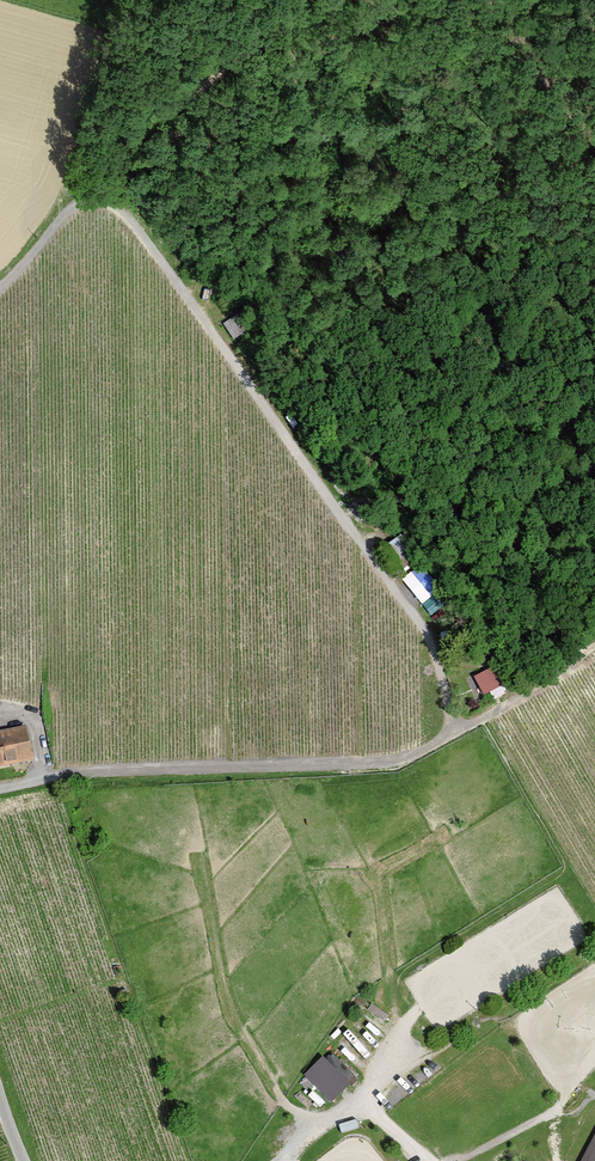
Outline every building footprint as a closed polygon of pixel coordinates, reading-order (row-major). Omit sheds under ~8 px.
[(140,173),(127,182),(137,196),(149,187),(140,173)] [(240,314),(224,325),(234,341),(251,330),(240,314)] [(434,575),(427,578),(424,569),(410,574),(420,604),(442,596),(434,575)] [(498,667),(492,670),(499,685),(505,682),(498,667)] [(492,670),(475,678),(483,694),(489,691),(494,700),(504,695),(499,685),(492,670)] [(26,727),(0,733),(0,768),(34,760),(26,727)] [(117,791),(109,802),(119,810),(123,806),(126,808),(131,802),(117,791)] [(349,1081),(326,1059),(313,1072),(337,1094),(349,1081)] [(362,1117),(334,1127),(337,1136),(365,1126),(362,1117)]
